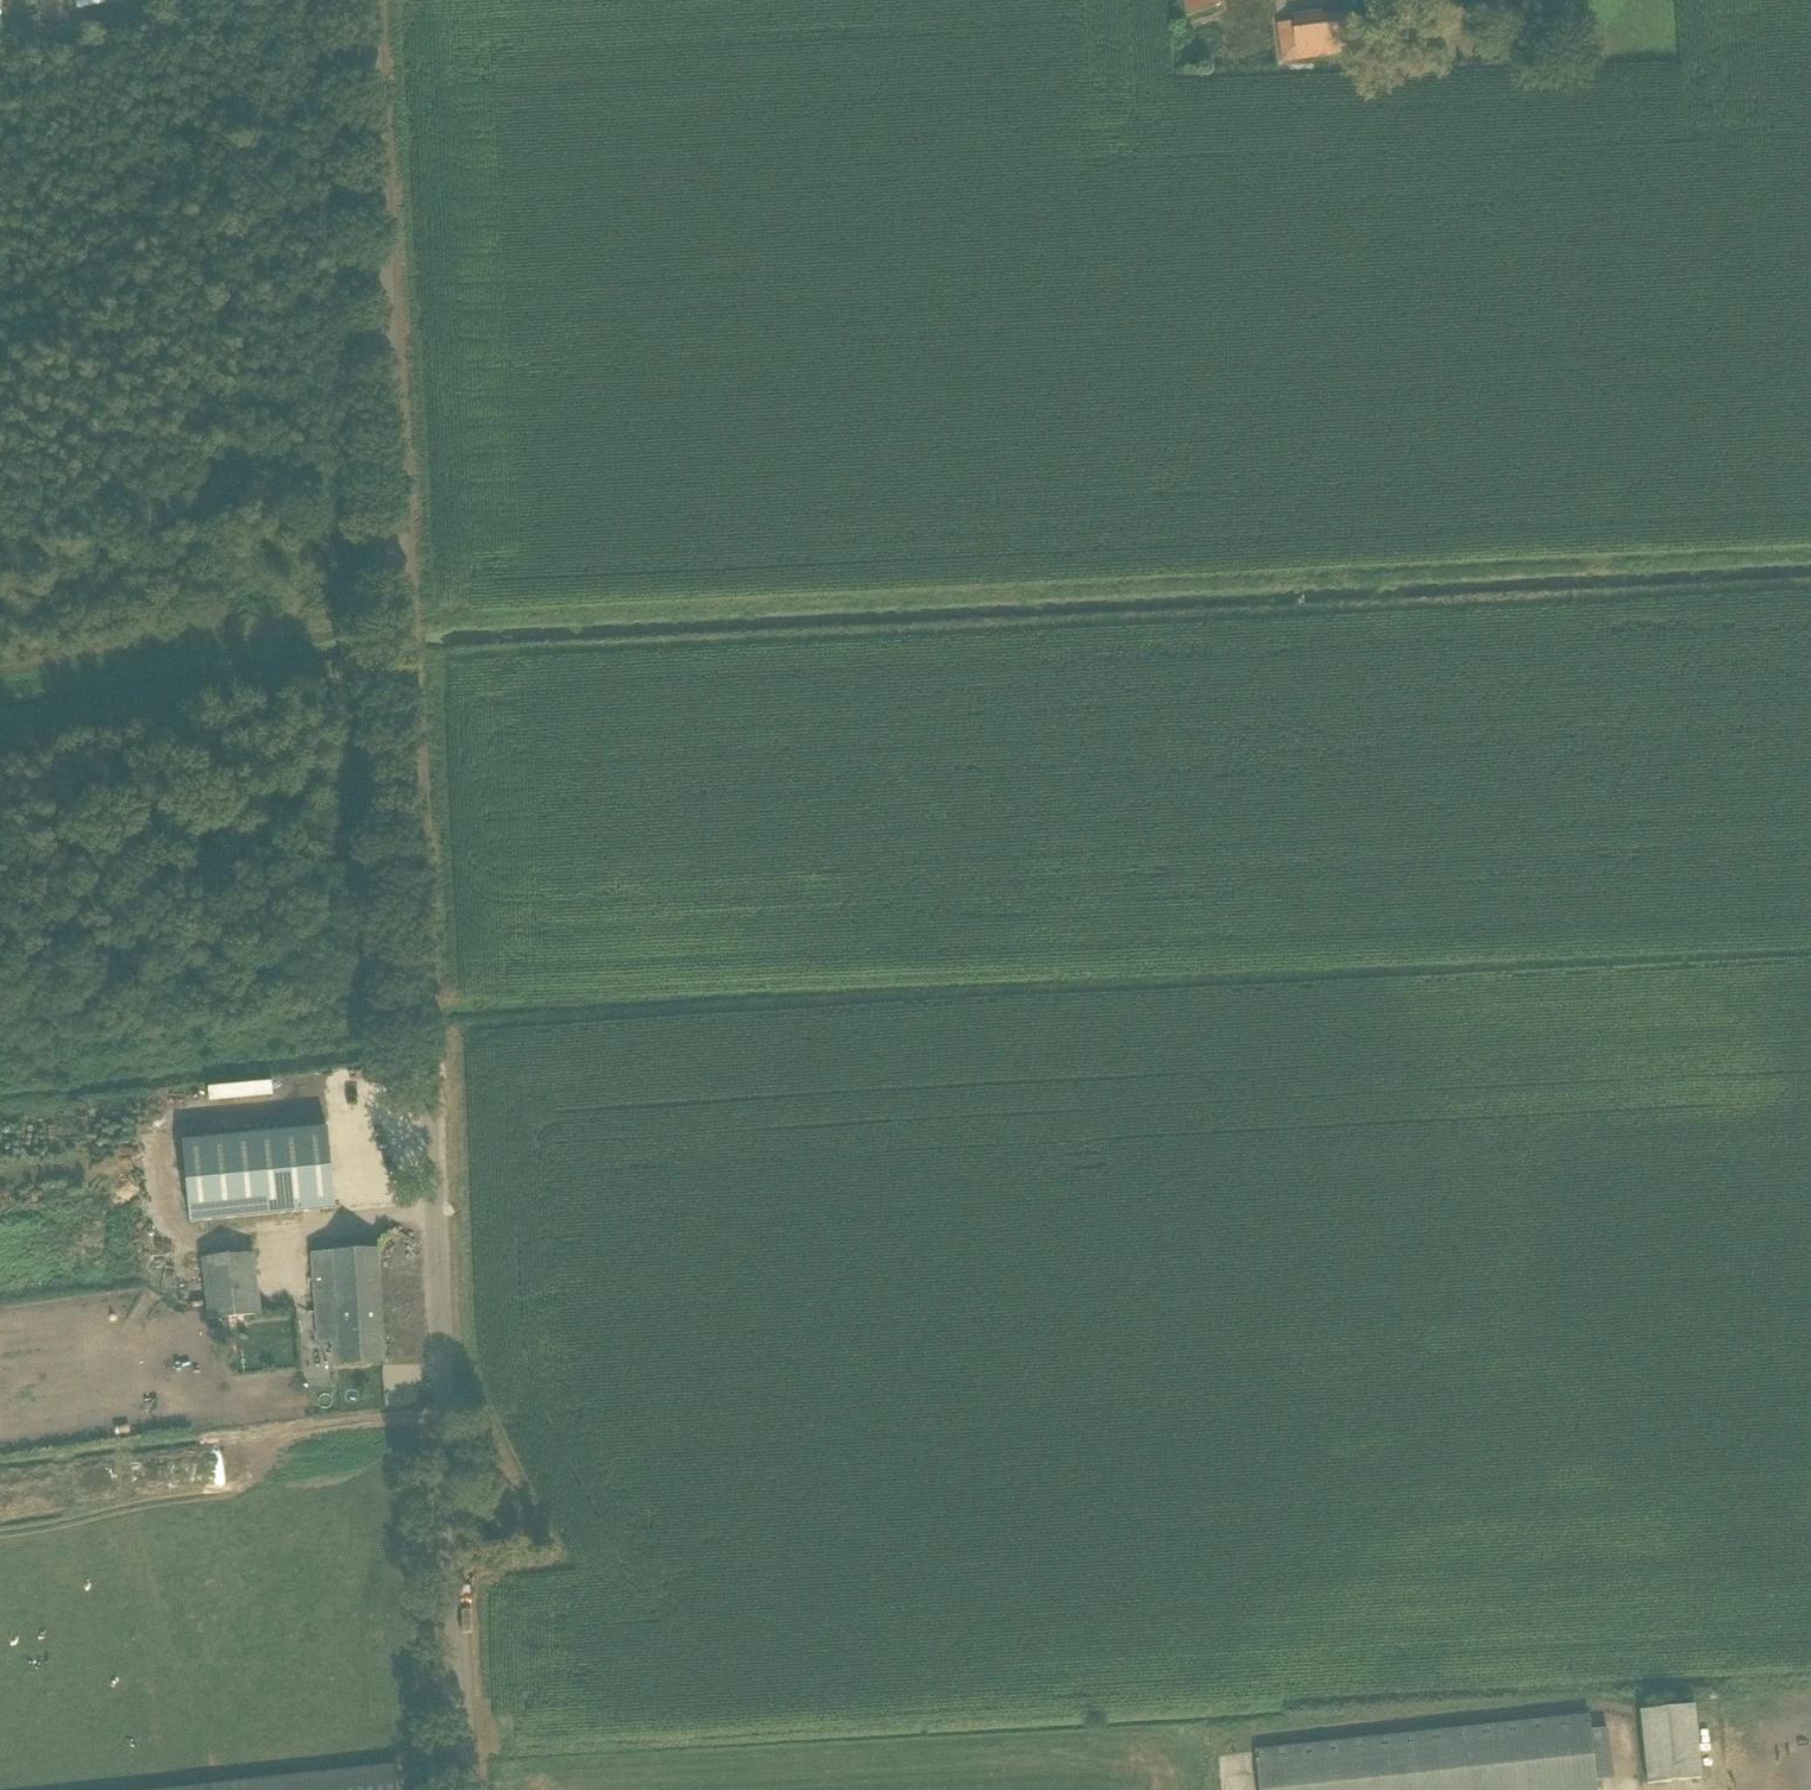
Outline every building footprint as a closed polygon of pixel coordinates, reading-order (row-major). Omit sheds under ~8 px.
[(1187,16),(1221,4),(1220,0),(1181,0),(1187,16)] [(1348,14),(1294,21),(1299,60),(1354,52),(1352,44),(1366,42),(1364,29),(1351,30),(1348,14)] [(328,1128),(183,1141),(191,1222),(335,1208),(328,1128)] [(321,1342),(339,1340),(340,1364),(383,1361),(376,1251),(315,1255),(321,1342)] [(255,1256),(203,1262),(209,1320),(261,1314),(255,1256)] [(1645,1783),(1701,1778),(1694,1707),(1638,1712),(1645,1783)] [(1592,1730),(1590,1717),(1256,1752),(1260,1789),(1598,1789),(1597,1781),(1613,1779),(1608,1728),(1592,1730)] [(395,1766),(181,1789),(398,1789),(395,1766)]
